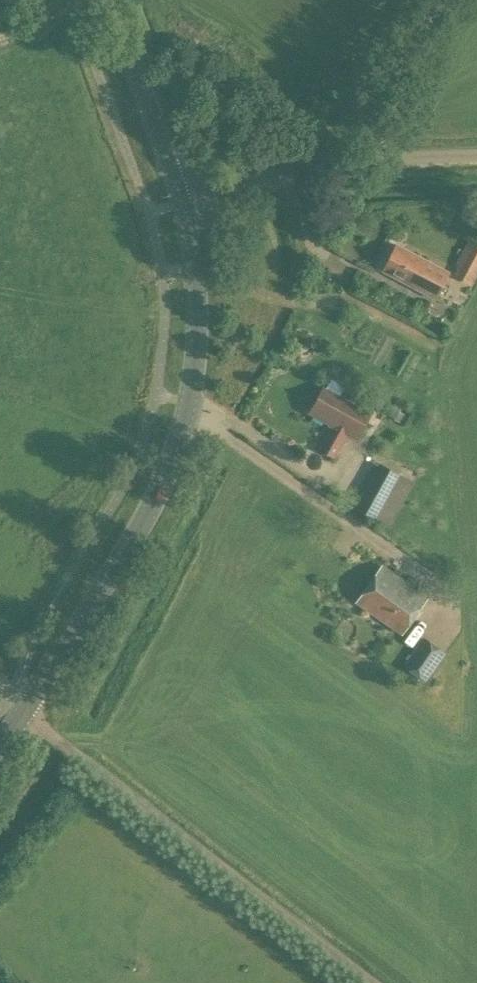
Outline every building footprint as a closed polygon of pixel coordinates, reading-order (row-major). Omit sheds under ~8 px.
[(458,267),(475,276),(476,273),(476,244),(471,241),(458,267)] [(382,271),(435,299),(449,272),(397,245),(382,271)] [(323,388),(309,413),(333,426),(320,448),(334,456),(347,434),(356,439),(370,414),(323,388)] [(379,463),(354,508),(376,520),(400,474),(379,463)] [(381,566),(356,603),(401,634),(427,597),(381,566)] [(425,680),(444,653),(423,638),(404,665),(425,680)]
